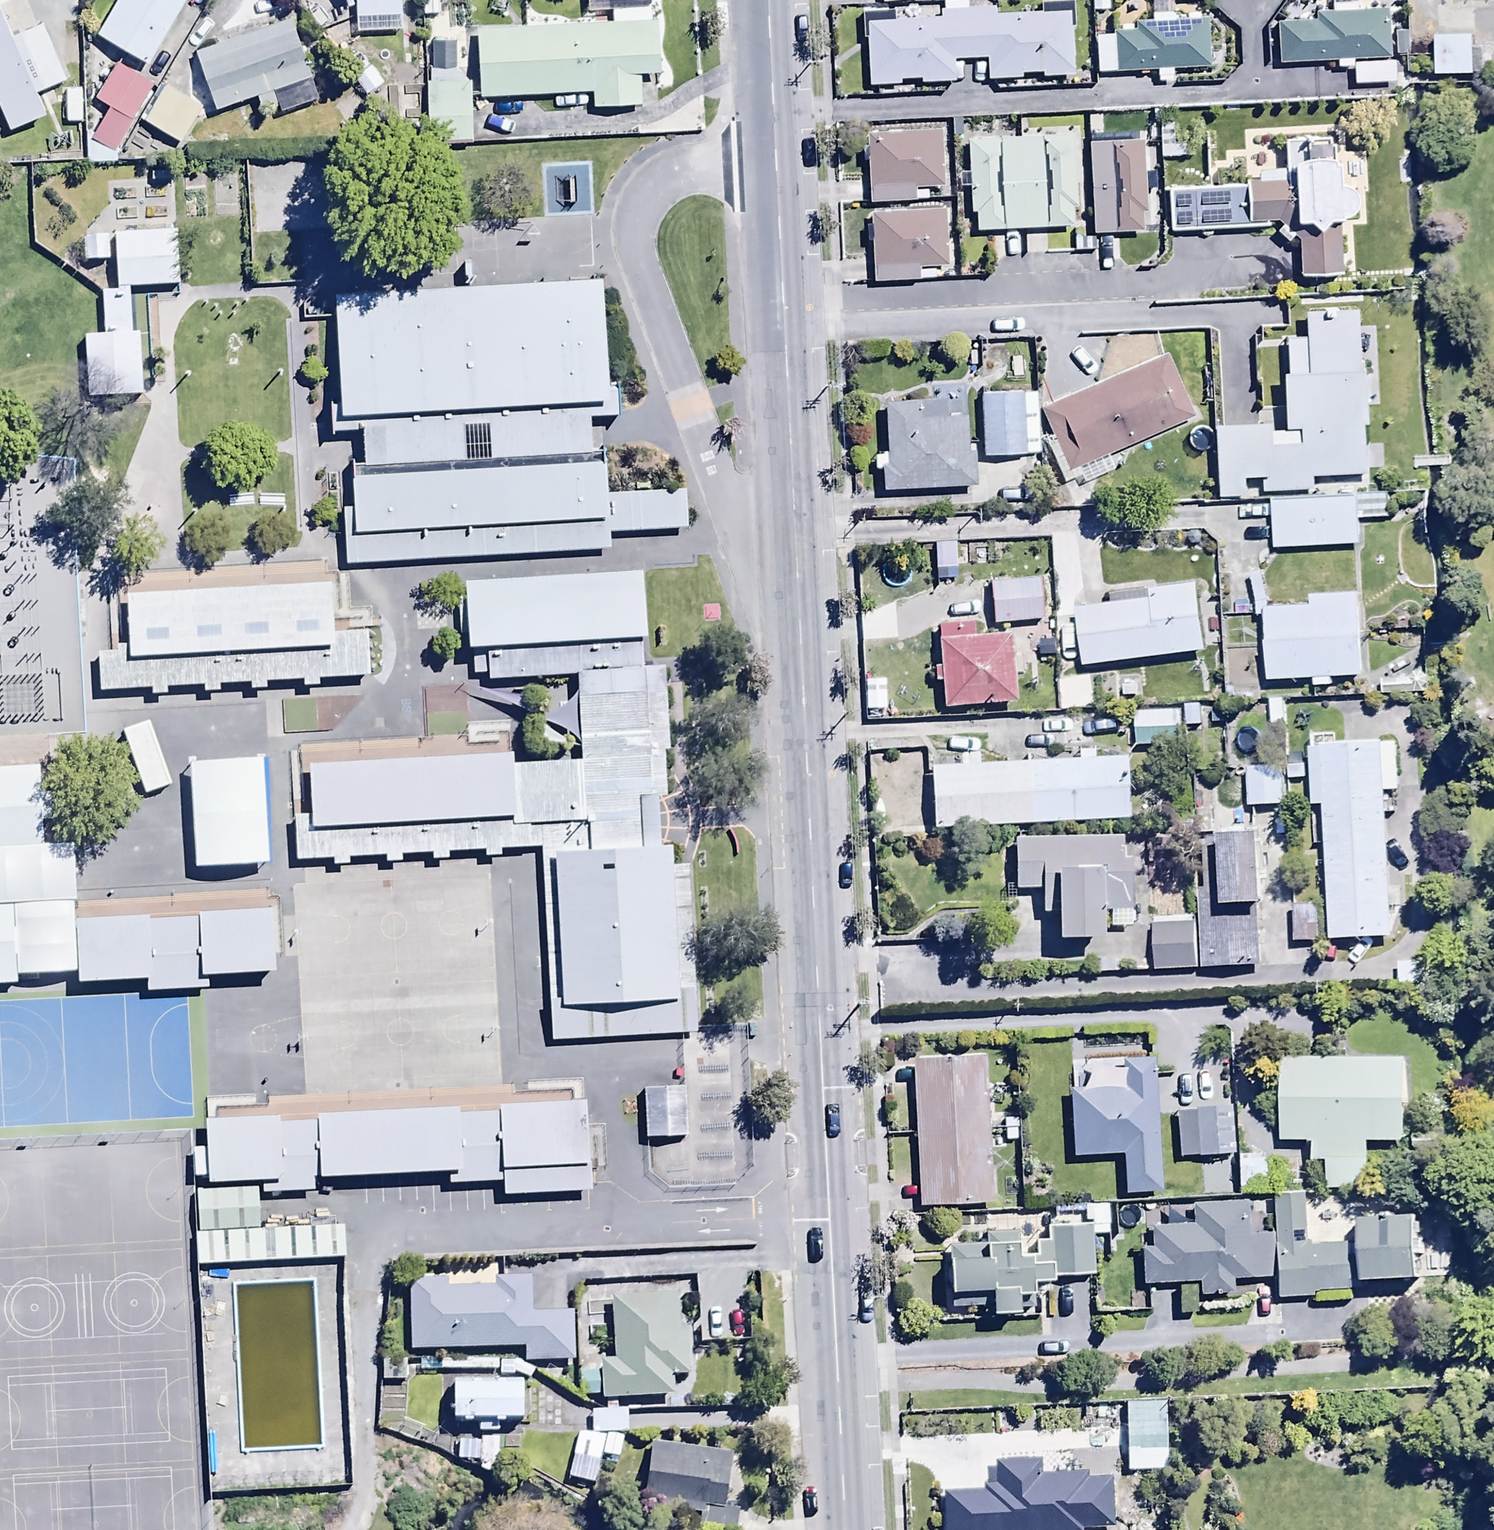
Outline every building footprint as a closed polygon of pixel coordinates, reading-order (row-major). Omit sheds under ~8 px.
[(186,0),(119,0),(96,41),(147,69),(186,0)] [(357,35),(401,34),(400,0),(356,0),(357,35)] [(1090,13),(1107,13),(1106,0),(1090,0),(1090,13)] [(1329,17),(1314,18),(1314,24),(1266,25),(1268,67),(1335,65),(1335,70),(1351,70),(1351,88),(1392,87),(1392,63),(1405,63),(1404,33),(1387,33),(1386,12),(1371,13),(1371,0),(1329,0),(1329,17)] [(991,86),(997,92),(1053,91),(1053,81),(1071,81),(1073,4),(1038,4),(1038,16),(993,17),(993,4),(942,5),(942,12),(938,12),(938,22),(892,22),(892,15),(887,15),(887,11),(859,11),(860,41),(865,41),(865,90),(873,90),(873,98),(936,97),(936,85),(952,85),(951,62),(985,62),(985,83),(991,83),(991,86)] [(477,30),(480,100),(592,95),(593,110),(640,108),(639,77),(659,77),(657,24),(646,24),(645,8),(611,9),(612,25),(477,30)] [(1092,38),(1094,76),(1209,72),(1207,21),(1172,22),(1172,16),(1149,17),(1149,25),(1132,25),(1133,33),(1092,38)] [(8,134),(44,119),(35,97),(66,83),(43,28),(9,43),(0,21),(0,114),(8,134)] [(193,56),(215,114),(256,99),(262,115),(280,108),(274,93),(309,80),(287,21),(193,56)] [(1472,41),(1433,41),(1433,81),(1472,81),(1472,41)] [(116,153),(152,87),(112,66),(93,101),(108,109),(94,135),(85,136),(85,165),(116,164),(116,153)] [(471,145),(470,84),(424,84),(425,145),(471,145)] [(164,89),(143,124),(181,146),(201,111),(164,89)] [(939,135),(865,137),(867,205),(925,203),(925,191),(941,191),(939,135)] [(957,191),(966,191),(966,217),(973,217),(973,233),(1071,231),(1070,212),(1075,212),(1072,138),(965,142),(966,175),(957,175),(957,191)] [(1346,195),(1334,191),(1332,142),(1281,144),(1282,173),(1255,174),(1256,183),(1242,183),(1242,191),(1166,193),(1167,234),(1267,231),(1267,226),(1274,226),(1278,229),(1272,236),(1285,246),(1291,239),(1296,243),(1297,281),(1337,279),(1335,226),(1348,220),(1352,207),(1346,195)] [(1137,215),(1144,215),(1142,144),(1088,146),(1091,237),(1138,236),(1137,215)] [(258,163),(189,168),(193,243),(263,238),(258,163)] [(945,250),(943,212),(868,215),(870,286),(915,285),(915,282),(953,280),(952,249),(945,250)] [(183,225),(118,229),(121,285),(186,281),(183,225)] [(108,240),(83,240),(83,264),(109,263),(108,240)] [(312,241),(233,245),(236,299),(315,295),(312,241)] [(598,278),(330,294),(340,469),(608,453),(598,278)] [(1257,429),(1211,431),(1214,505),(1265,503),(1265,496),(1314,494),(1314,482),(1369,479),(1368,471),(1382,470),(1382,448),(1367,449),(1369,409),(1377,409),(1375,376),(1370,376),(1369,363),(1355,364),(1353,309),(1307,311),(1308,315),(1301,315),(1302,341),(1282,342),(1284,379),(1279,379),(1281,434),(1270,435),(1269,412),(1256,412),(1257,429)] [(146,343),(102,345),(105,397),(149,394),(146,343)] [(1164,356),(1038,412),(1049,439),(1042,442),(1062,486),(1079,479),(1083,489),(1123,471),(1115,453),(1192,419),(1164,356)] [(1023,395),(979,396),(980,460),(1023,460),(1023,395)] [(880,473),(881,494),(973,489),(971,447),(964,448),(963,420),(944,421),(943,404),(883,407),(885,455),(871,456),(872,474),(880,473)] [(613,458),(351,473),(357,568),(619,553),(613,458)] [(1387,521),(1386,501),(1269,506),(1271,553),(1358,549),(1357,522),(1387,521)] [(961,547),(962,566),(1008,565),(1008,546),(961,547)] [(651,570),(460,582),(466,676),(657,664),(651,570)] [(986,585),(990,628),(1043,623),(1039,580),(986,585)] [(342,581),(128,594),(131,651),(105,652),(108,698),(378,682),(375,635),(346,637),(342,581)] [(1194,590),(1147,595),(1146,588),(1107,593),(1109,609),(1074,614),(1081,672),(1202,658),(1194,590)] [(1306,611),(1260,614),(1264,688),(1312,685),(1312,691),(1328,690),(1328,685),(1363,683),(1359,597),(1305,600),(1306,611)] [(972,642),(972,629),(935,631),(936,671),(932,671),(933,688),(939,688),(941,713),(1011,709),(1007,640),(972,642)] [(586,753),(302,770),(308,865),(540,851),(551,1040),(703,1031),(681,669),(582,674),(586,753)] [(1298,704),(1267,705),(1268,729),(1299,728),(1298,704)] [(1175,712),(1134,714),(1135,752),(1176,750),(1175,712)] [(1308,810),(1320,810),(1325,946),(1388,944),(1382,796),(1396,795),(1394,748),(1335,750),(1335,739),(1309,740),(1310,753),(1306,753),(1308,810)] [(1077,755),(1078,764),(978,769),(977,756),(956,757),(957,770),(927,771),(930,833),(1126,823),(1123,761),(1092,763),(1092,755),(1077,755)] [(289,769),(205,774),(209,834),(293,829),(289,769)] [(1282,773),(1245,773),(1246,811),(1283,811),(1282,773)] [(1202,895),(1195,895),(1197,922),(1199,972),(1199,974),(1258,971),(1255,913),(1260,913),(1256,834),(1199,837),(1202,895)] [(1121,840),(1012,842),(1013,892),(1039,892),(1039,920),(1053,920),(1053,946),(1098,945),(1097,915),(1107,915),(1107,930),(1129,929),(1128,866),(1121,866),(1121,840)] [(1316,908),(1292,908),(1292,945),(1315,945),(1316,908)] [(279,911),(78,923),(82,993),(283,981),(279,911)] [(1199,972),(1197,922),(1150,924),(1152,974),(1199,972)] [(988,1058),(914,1060),(919,1210),(937,1210),(937,1218),(1004,1216),(1004,1200),(996,1201),(995,1174),(991,1174),(988,1058)] [(1282,1061),(1281,1145),(1309,1146),(1308,1166),(1327,1167),(1327,1194),(1365,1194),(1366,1148),(1401,1148),(1402,1062),(1282,1061)] [(1068,1094),(1071,1161),(1159,1157),(1154,1062),(1121,1064),(1122,1091),(1068,1094)] [(562,1096),(494,1100),(499,1191),(567,1186),(562,1096)] [(494,1100),(320,1111),(324,1185),(498,1174),(494,1100)] [(1231,1108),(1174,1112),(1177,1162),(1235,1158),(1231,1108)] [(309,1117),(211,1122),(215,1195),(314,1189),(309,1117)] [(1263,1161),(1263,1157),(1237,1158),(1238,1193),(1272,1192),(1271,1161),(1263,1161)] [(1304,1201),(1273,1202),(1274,1237),(1276,1282),(1277,1303),(1313,1301),(1313,1297),(1406,1293),(1406,1287),(1419,1286),(1416,1222),(1352,1224),(1352,1247),(1335,1247),(1335,1238),(1317,1238),(1317,1227),(1305,1227),(1304,1201)] [(1276,1282),(1274,1237),(1250,1238),(1248,1205),(1191,1207),(1192,1227),(1148,1228),(1149,1251),(1139,1251),(1140,1289),(1199,1287),(1200,1300),(1232,1299),(1232,1283),(1276,1282)] [(1093,1278),(1092,1238),(1108,1237),(1107,1210),(1085,1210),(1086,1227),(1048,1228),(1048,1244),(1037,1244),(1037,1259),(1019,1259),(1019,1235),(987,1236),(987,1247),(950,1248),(952,1313),(992,1312),(992,1320),(1040,1319),(1039,1297),(1052,1296),(1052,1279),(1093,1278)] [(194,1233),(195,1268),(345,1263),(344,1228),(194,1233)] [(408,1283),(409,1355),(524,1352),(524,1367),(572,1366),(571,1316),(530,1317),(529,1281),(493,1282),(493,1289),(448,1290),(448,1282),(408,1283)] [(606,1414),(621,1414),(621,1407),(616,1407),(616,1403),(673,1401),(672,1379),(687,1378),(686,1335),(677,1335),(676,1298),(611,1299),(612,1333),(582,1333),(582,1367),(586,1367),(586,1374),(579,1374),(579,1399),(600,1399),(601,1404),(606,1404),(606,1414)] [(381,1364),(381,1384),(405,1385),(405,1364),(381,1364)] [(452,1384),(452,1424),(463,1424),(463,1427),(472,1427),(472,1424),(494,1424),(494,1428),(504,1428),(504,1424),(522,1424),(522,1384),(452,1384)] [(1100,1451),(1126,1451),(1126,1474),(1163,1473),(1161,1406),(1125,1406),(1125,1428),(1100,1428),(1100,1451)] [(591,1414),(591,1437),(627,1436),(626,1414),(621,1414),(606,1414),(591,1414)] [(603,1442),(578,1436),(568,1481),(593,1487),(603,1442)] [(479,1446),(459,1445),(459,1463),(478,1464),(478,1477),(498,1477),(499,1441),(479,1441),(479,1446)] [(736,1458),(652,1446),(643,1509),(700,1517),(699,1529),(738,1529),(740,1511),(728,1509),(736,1458)] [(992,1457),(993,1472),(973,1473),(974,1519),(1082,1514),(1081,1484),(1072,1484),(1072,1469),(1022,1471),(1021,1456),(992,1457)] [(1061,1529),(1157,1529),(1157,1522),(1138,1523),(1138,1505),(1112,1506),(1113,1521),(1061,1522),(1061,1529)]
